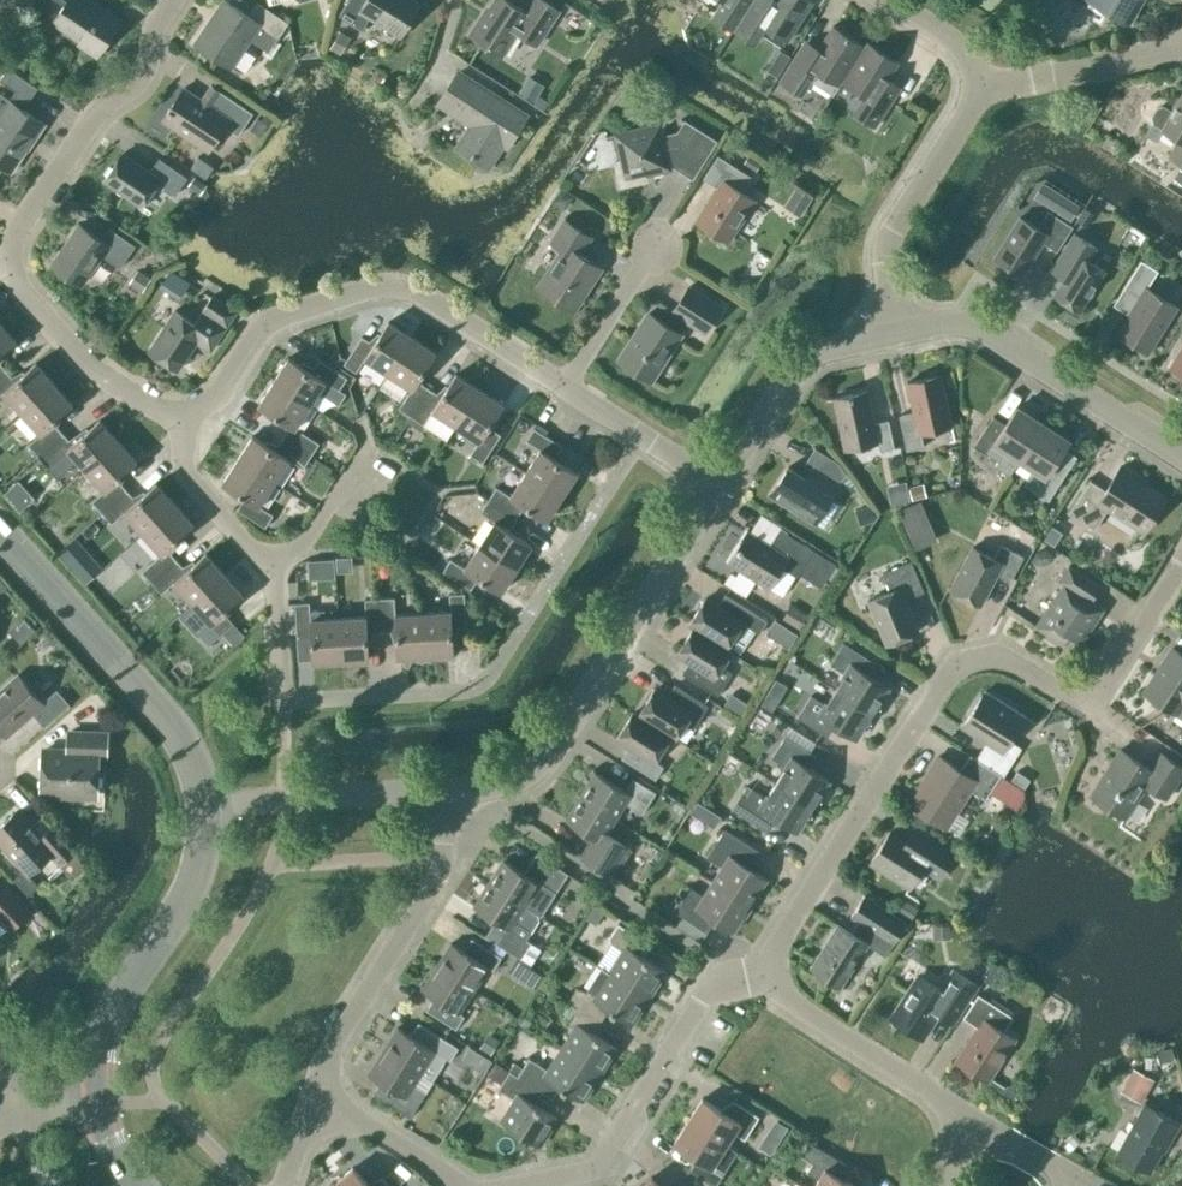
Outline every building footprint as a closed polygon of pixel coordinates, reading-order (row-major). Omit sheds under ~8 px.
[(121,19),(92,0),(63,0),(66,2),(54,20),(81,38),(78,42),(97,55),(121,19)] [(288,22),(258,2),(249,16),(226,0),(225,0),(196,43),(230,66),(258,24),(278,38),(288,22)] [(421,3),(416,0),(348,0),(339,15),(362,29),(370,17),(401,36),(421,3)] [(560,9),(545,0),(530,0),(524,10),(509,0),(494,0),(484,15),(482,14),(469,33),(503,55),(518,32),(537,44),(560,9)] [(734,29),(752,1),(750,0),(725,0),(729,3),(718,19),(734,29)] [(752,1),(734,29),(749,39),(760,22),(787,40),(813,1),(812,0),(771,0),(764,9),(752,1)] [(1113,11),(1124,18),(1131,16),(1140,0),(1105,0),(1110,3),(1110,8),(1113,11)] [(842,80),(865,45),(833,25),(815,53),(803,45),(781,79),(796,89),(811,66),(838,84),(841,80),(842,80)] [(865,45),(842,80),(871,99),(860,116),(875,125),(893,97),(880,89),(898,61),(868,42),(866,46),(865,45)] [(778,76),(790,57),(780,50),(768,70),(778,76)] [(44,123),(23,109),(38,87),(8,67),(0,79),(0,80),(16,90),(0,114),(0,165),(11,172),(44,123)] [(507,144),(525,115),(459,73),(440,102),(473,123),(458,147),(487,166),(503,142),(507,144)] [(545,84),(528,74),(518,91),(534,101),(545,84)] [(238,134),(253,112),(218,89),(209,103),(184,87),(162,120),(208,150),(225,125),(238,134)] [(1172,110),(1163,105),(1157,108),(1151,117),(1153,124),(1146,135),(1157,141),(1164,129),(1179,138),(1169,155),(1181,162),(1181,93),(1172,110)] [(697,169),(715,140),(685,121),(678,132),(663,136),(660,123),(615,133),(621,160),(616,161),(621,184),(645,179),(644,174),(670,168),(669,163),(675,155),(697,169)] [(174,195),(187,177),(159,158),(149,172),(122,153),(105,179),(141,205),(156,183),(174,195)] [(727,240),(754,199),(743,191),(752,176),(718,154),(703,178),(718,187),(697,221),(727,240)] [(190,185),(200,192),(205,184),(195,177),(190,185)] [(801,219),(814,200),(799,190),(786,208),(801,219)] [(1080,203),(1063,193),(1053,210),(1070,220),(1080,203)] [(995,257),(1022,274),(1042,241),(1057,250),(1072,226),(1049,211),(1038,227),(1020,216),(995,257)] [(571,309),(600,265),(580,252),(591,235),(566,219),(551,241),(564,250),(540,288),(571,309)] [(120,267),(135,245),(109,227),(101,239),(79,224),(52,264),(81,284),(102,254),(120,267)] [(1080,310),(1105,270),(1088,259),(1096,246),(1074,232),(1059,257),(1072,265),(1054,294),(1080,310)] [(1147,352),(1176,306),(1147,287),(1157,270),(1141,260),(1121,292),(1136,302),(1116,333),(1147,352)] [(152,277),(137,268),(128,282),(142,292),(152,277)] [(705,331),(721,307),(689,286),(673,310),(674,311),(666,323),(649,312),(619,359),(651,380),(681,333),(681,332),(688,320),(705,331)] [(211,349),(237,310),(213,294),(194,322),(175,310),(148,350),(177,369),(196,340),(211,349)] [(388,373),(412,336),(388,321),(374,343),(362,335),(344,364),(356,372),(365,358),(388,373)] [(16,341),(0,322),(0,355),(16,341)] [(412,336),(388,373),(412,388),(399,408),(411,416),(429,387),(417,380),(436,351),(412,336)] [(1170,366),(1181,374),(1181,346),(1170,366)] [(274,380),(310,403),(325,380),(339,389),(347,377),(319,359),(311,371),(289,357),(274,380)] [(0,375),(0,395),(4,391),(22,412),(54,383),(36,362),(16,380),(6,369),(0,375)] [(429,387),(411,416),(424,424),(433,410),(456,425),(479,388),(456,373),(441,395),(429,387)] [(921,432),(952,425),(941,374),(907,381),(913,411),(899,414),(907,450),(924,446),(921,432)] [(283,437),(311,455),(319,442),(295,427),(310,403),(274,380),(259,404),(291,425),(283,437)] [(54,383),(22,412),(41,432),(28,444),(38,455),(63,432),(53,422),(73,404),(54,383)] [(479,388),(456,425),(479,440),(470,454),(483,462),(501,434),(489,426),(503,404),(479,388)] [(880,451),(894,447),(888,419),(874,422),(867,390),(833,397),(845,448),(878,441),(880,451)] [(1010,475),(1020,459),(1043,423),(1017,406),(1006,423),(993,415),(974,445),(998,460),(995,465),(1010,475)] [(63,432),(38,455),(48,466),(68,448),(86,469),(118,440),(100,419),(73,443),(63,432)] [(1069,440),(1043,423),(1020,459),(1034,468),(1024,484),(1049,500),(1071,465),(1058,457),(1069,440)] [(540,449),(525,472),(562,495),(577,471),(555,457),(562,445),(534,427),(526,440),(540,449)] [(238,458),(274,482),(289,458),(303,467),(311,455),(283,437),(275,449),(253,435),(238,458)] [(118,440),(86,469),(105,489),(92,501),(102,512),(127,489),(117,478),(137,461),(118,440)] [(837,486),(847,472),(838,460),(820,449),(808,468),(810,469),(805,476),(788,466),(770,494),(815,522),(833,494),(832,493),(836,485),(837,486)] [(274,482),(238,458),(223,482),(245,496),(237,508),(265,526),(274,514),(259,505),(274,482)] [(1141,528),(1162,496),(1138,480),(1140,477),(1122,465),(1106,490),(1089,479),(1069,512),(1095,528),(1108,507),(1141,528)] [(489,499),(517,517),(525,505),(547,519),(562,495),(525,472),(511,495),(496,486),(489,499)] [(127,489),(102,512),(112,523),(125,512),(143,532),(175,503),(156,482),(137,500),(127,489)] [(480,544),(516,567),(531,543),(509,529),(517,517),(489,499),(481,511),(495,520),(480,544)] [(175,503),(143,532),(161,553),(142,570),(152,582),(177,559),(167,548),(194,524),(175,503)] [(923,504),(901,514),(920,554),(941,544),(923,504)] [(1045,537),(1053,542),(1060,532),(1052,526),(1045,537)] [(835,563),(813,549),(786,532),(776,548),(748,530),(728,561),(769,587),(782,567),(796,576),(798,573),(821,587),(835,563)] [(501,591),(516,567),(480,544),(465,567),(451,558),(443,571),(471,589),(479,576),(501,591)] [(1010,581),(1024,556),(1001,544),(994,557),(972,546),(950,588),(981,604),(997,574),(1010,581)] [(177,559),(152,582),(162,593),(174,581),(192,602),(225,573),(206,552),(186,570),(177,559)] [(905,599),(924,591),(911,560),(883,572),(890,590),(868,600),(886,643),(919,630),(905,599)] [(338,587),(337,562),(310,563),(311,588),(338,587)] [(1081,642),(1103,608),(1091,600),(1100,586),(1068,565),(1059,580),(1064,583),(1036,625),(1063,643),(1068,634),(1081,642)] [(225,573),(192,602),(211,622),(199,634),(208,645),(222,633),(232,623),(233,622),(224,612),(243,594),(225,573)] [(423,612),(426,655),(454,653),(452,627),(466,626),(465,592),(450,593),(451,610),(423,612)] [(694,626),(725,648),(728,643),(741,651),(755,630),(759,633),(768,620),(725,593),(717,606),(705,598),(689,623),(694,626)] [(382,631),(380,597),(365,598),(366,615),(338,617),(341,660),(369,658),(368,632),(382,631)] [(426,655),(423,612),(396,613),(395,597),(380,597),(382,631),(396,630),(398,657),(426,655)] [(341,660),(338,617),(311,618),(310,602),(295,602),(297,636),(311,635),(313,661),(341,660)] [(232,623),(222,633),(233,645),(244,635),(232,623)] [(715,674),(730,651),(725,648),(694,626),(678,652),(690,660),(682,673),(712,691),(720,677),(715,674)] [(846,673),(836,689),(872,712),(888,686),(862,670),(870,659),(844,642),(831,664),(846,673)] [(1173,647),(1144,691),(1177,713),(1181,705),(1181,653),(1173,647)] [(70,703),(57,689),(43,702),(19,675),(0,691),(0,727),(7,734),(32,712),(45,726),(70,703)] [(776,712),(788,688),(777,682),(765,707),(776,712)] [(637,715),(672,733),(677,736),(685,723),(693,728),(708,705),(675,684),(667,697),(654,689),(637,715)] [(856,737),(872,712),(836,689),(826,704),(811,695),(798,716),(823,732),(830,721),(856,737)] [(986,742),(976,758),(1004,775),(1021,747),(1009,739),(1025,715),(986,690),(962,727),(986,742)] [(750,704),(731,692),(723,704),(742,716),(750,704)] [(637,715),(632,713),(617,737),(630,745),(622,757),(656,779),(664,766),(655,760),(672,733),(637,715)] [(106,753),(106,734),(69,733),(69,751),(43,750),(42,793),(91,795),(93,753),(106,753)] [(786,766),(776,782),(813,805),(829,780),(803,763),(811,752),(785,736),(772,757),(786,766)] [(1181,773),(1181,765),(1160,751),(1150,767),(1120,748),(1091,794),(1125,816),(1146,784),(1166,797),(1181,773)] [(1004,775),(976,758),(970,754),(961,770),(938,755),(926,775),(928,777),(911,804),(946,827),(958,835),(969,818),(957,810),(970,789),(995,805),(1011,780),(1006,776),(1004,775)] [(580,795),(616,817),(626,803),(643,813),(656,792),(633,777),(625,790),(595,771),(580,795)] [(797,830),(813,805),(776,782),(766,797),(752,788),(746,797),(741,794),(732,808),(762,828),(771,814),(797,830)] [(616,817),(580,795),(565,819),(592,835),(579,855),(613,877),(631,848),(607,832),(616,817)] [(40,833),(18,809),(0,825),(0,843),(24,869),(11,881),(25,897),(38,885),(28,874),(50,853),(60,864),(76,849),(52,822),(40,833)] [(723,866),(713,881),(750,904),(766,878),(749,867),(759,850),(725,828),(707,856),(723,866)] [(939,878),(955,853),(927,835),(919,848),(891,830),(871,861),(910,886),(922,867),(939,878)] [(567,874),(536,853),(524,871),(504,858),(488,882),(537,913),(541,915),(567,874)] [(733,930),(750,904),(713,881),(704,895),(688,885),(673,909),(682,916),(677,925),(701,940),(706,931),(707,932),(715,919),(733,930)] [(506,926),(496,942),(521,958),(531,942),(526,939),(539,919),(537,913),(488,882),(473,906),(506,926)] [(30,909),(8,884),(0,891),(0,919),(9,929),(30,909)] [(838,924),(811,966),(841,985),(867,943),(886,955),(907,921),(864,893),(850,916),(858,922),(852,932),(838,924)] [(624,951),(610,972),(645,994),(651,985),(656,984),(665,970),(643,956),(651,943),(618,923),(609,936),(611,942),(624,951)] [(437,965),(474,989),(488,966),(494,969),(502,956),(472,937),(464,950),(451,942),(437,965)] [(474,989),(437,965),(422,989),(434,996),(426,1009),(456,1028),(465,1015),(460,1012),(474,989)] [(890,1017),(894,1019),(896,1017),(906,1024),(905,1026),(923,1038),(939,1013),(953,1022),(969,998),(978,983),(952,966),(938,987),(918,974),(890,1017)] [(569,1000),(577,1005),(601,1020),(609,1008),(628,1021),(631,1022),(640,1009),(639,1004),(645,994),(610,972),(601,967),(587,990),(577,987),(569,1000)] [(988,1080),(1014,1038),(1003,1031),(1013,1016),(978,994),(964,1017),(978,1026),(957,1060),(988,1080)] [(594,1032),(601,1020),(577,1005),(566,1022),(575,1028),(562,1049),(596,1071),(602,1062),(607,1060),(616,1047),(594,1032)] [(421,1073),(432,1080),(447,1057),(450,1059),(458,1047),(418,1022),(410,1034),(398,1026),(383,1050),(421,1073)] [(476,1050),(469,1046),(463,1055),(470,1060),(476,1050)] [(590,1080),(596,1071),(562,1049),(548,1069),(529,1057),(518,1075),(542,1091),(552,1097),(560,1085),(579,1098),(582,1099),(591,1085),(590,1080)] [(413,1085),(421,1073),(383,1050),(368,1073),(381,1081),(373,1093),(410,1117),(425,1093),(413,1085)] [(501,1080),(508,1069),(496,1061),(489,1072),(501,1080)] [(518,1075),(522,1068),(514,1063),(510,1070),(518,1075)] [(1154,1078),(1132,1067),(1119,1090),(1141,1102),(1154,1078)] [(534,1103),(542,1091),(518,1075),(510,1070),(498,1088),(515,1099),(502,1120),(536,1142),(543,1132),(548,1131),(556,1117),(534,1103)] [(702,1097),(688,1120),(726,1144),(734,1132),(745,1139),(759,1116),(733,1100),(726,1112),(702,1097)] [(1167,1145),(1180,1122),(1145,1102),(1117,1153),(1150,1171),(1165,1144),(1167,1145)] [(719,1156),(726,1144),(688,1120),(674,1142),(697,1157),(689,1169),(715,1185),(730,1163),(719,1156)] [(814,1185),(856,1185),(840,1177),(847,1164),(808,1141),(801,1154),(813,1162),(807,1172),(819,1178),(814,1185)] [(333,1184),(335,1185),(370,1185),(353,1166),(333,1184)] [(638,1185),(659,1185),(652,1176),(638,1185)] [(382,1178),(373,1185),(390,1185),(382,1178)]
